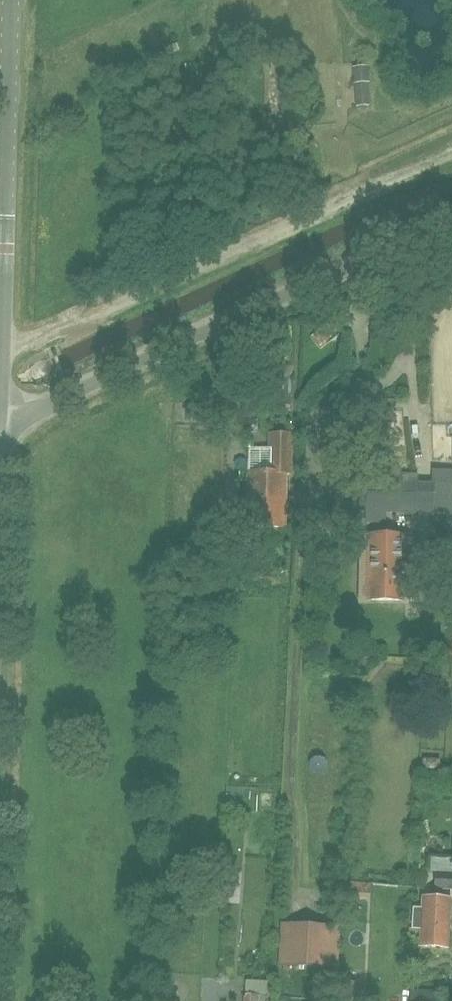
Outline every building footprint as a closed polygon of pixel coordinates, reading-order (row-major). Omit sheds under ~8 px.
[(354,67),(355,84),(355,105),(368,104),(367,83),(366,66),(354,67)] [(190,174),(190,186),(198,185),(198,173),(190,174)] [(292,377),(283,377),(246,375),(245,394),(291,396),(292,377)] [(249,450),(248,527),(284,527),(285,474),(290,474),(291,434),(270,434),(270,450),(249,450)] [(400,474),(400,465),(368,465),(366,523),(385,523),(385,512),(433,514),(433,513),(434,484),(418,483),(418,474),(400,474)] [(434,484),(433,513),(451,513),(451,484),(447,484),(434,484)] [(420,564),(405,564),(403,564),(404,548),(413,548),(413,535),(369,535),(368,566),(366,565),(366,579),(368,579),(367,599),(419,600),(420,564)] [(451,890),(451,872),(435,872),(434,889),(451,890)] [(423,897),(422,909),(414,908),(413,929),(421,929),(420,946),(447,948),(450,898),(423,897)] [(340,925),(281,922),(278,964),(338,967),(340,925)] [(264,995),(263,995),(263,988),(254,987),(253,995),(244,994),(244,1000),(264,1000),(264,995)]
